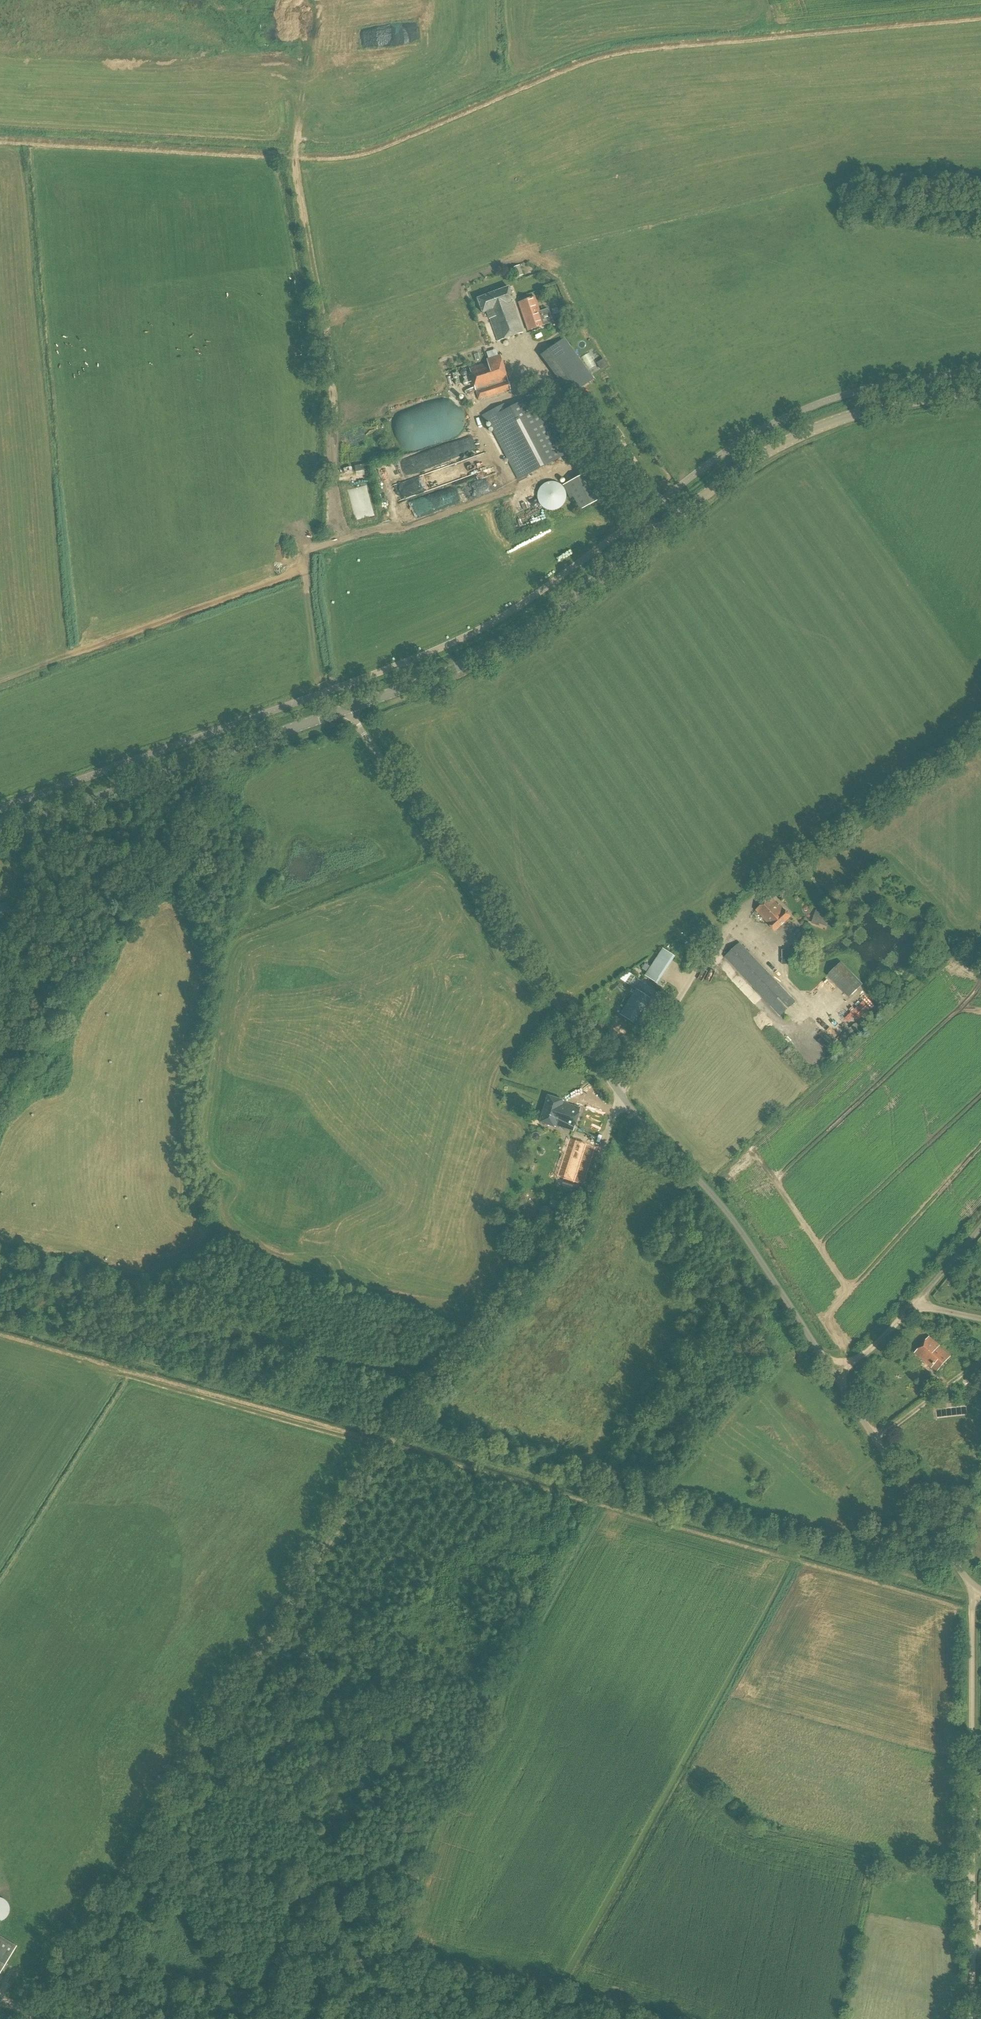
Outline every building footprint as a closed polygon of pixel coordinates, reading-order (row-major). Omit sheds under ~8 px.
[(519,265),(513,267),(516,278),(523,275),(519,265)] [(522,333),(512,302),(514,301),(508,287),(477,299),(482,313),(487,311),(498,341),(522,333)] [(534,297),(518,302),(528,331),(544,325),(551,322),(552,321),(548,310),(546,310),(539,312),(534,297)] [(540,355),(569,396),(594,378),(564,338),(540,355)] [(478,399),(510,390),(500,355),(486,359),(487,363),(469,368),(478,399)] [(537,402),(510,416),(504,404),(481,415),(485,421),(486,420),(488,423),(489,423),(519,479),(565,454),(537,402)] [(455,430),(416,441),(418,450),(458,439),(455,430)] [(467,462),(470,473),(498,464),(494,454),(467,462)] [(559,470),(568,466),(564,458),(555,463),(559,470)] [(416,471),(413,460),(393,466),(396,476),(416,471)] [(384,487),(391,487),(390,473),(382,474),(384,487)] [(580,510),(600,500),(586,473),(566,483),(580,510)] [(562,487),(561,486),(560,485),(559,484),(558,484),(557,483),(555,483),(554,483),(553,482),(552,482),(550,482),(549,483),(548,483),(547,483),(546,484),(544,484),(543,485),(542,486),(542,487),(541,488),(540,488),(539,490),(539,491),(538,492),(538,493),(538,494),(537,495),(537,497),(537,498),(538,499),(538,500),(538,502),(539,503),(539,504),(540,505),(541,506),(542,507),(542,508),(543,508),(544,509),(546,510),(547,510),(548,511),(549,511),(550,511),(552,511),(553,511),(554,511),(555,511),(557,510),(558,510),(559,509),(560,508),(561,508),(562,507),(563,506),(563,505),(564,504),(565,503),(565,502),(565,500),(566,499),(566,498),(566,497),(566,495),(566,494),(565,493),(565,492),(565,491),(564,490),(563,489),(563,488),(562,487)] [(778,906),(770,897),(756,910),(769,924),(769,925),(775,931),(791,917),(785,910),(784,910),(779,905),(778,906)] [(12,912),(8,901),(2,903),(3,905),(0,906),(0,917),(12,912)] [(827,926),(831,917),(823,914),(824,912),(816,910),(811,923),(819,926),(820,924),(827,926)] [(781,1016),(796,1002),(740,943),(725,957),(781,1016)] [(655,982),(673,955),(663,949),(645,976),(655,982)] [(849,998),(863,984),(841,961),(827,975),(849,998)] [(629,973),(620,979),(633,988),(636,984),(652,995),(655,990),(629,973)] [(636,989),(620,1014),(633,1023),(649,998),(636,989)] [(573,1131),(580,1108),(562,1103),(563,1101),(548,1096),(539,1122),(555,1127),(555,1125),(573,1131)] [(583,1184),(595,1147),(569,1139),(557,1177),(583,1184)] [(937,1371),(950,1357),(939,1347),(940,1346),(929,1337),(915,1353),(932,1368),(932,1367),(937,1371)] [(1,1921),(2,1921),(4,1920),(5,1919),(5,1918),(6,1918),(7,1917),(7,1916),(8,1915),(8,1914),(9,1913),(9,1912),(9,1911),(9,1910),(9,1909),(9,1908),(9,1907),(9,1906),(9,1905),(8,1904),(8,1903),(7,1902),(6,1901),(5,1900),(4,1899),(2,1898),(0,1898),(0,1921),(1,1921)] [(16,1946),(0,1936),(0,1972),(16,1946)]
